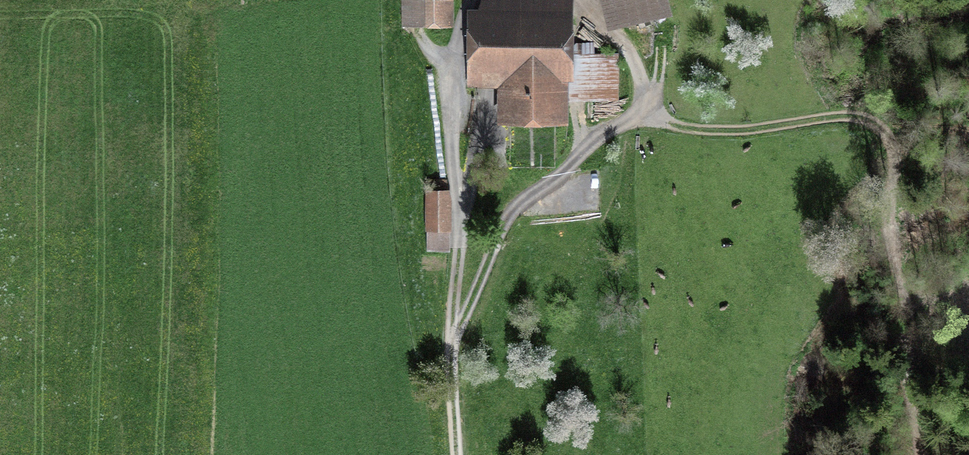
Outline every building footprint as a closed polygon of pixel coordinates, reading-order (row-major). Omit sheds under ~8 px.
[(402,29),(450,28),(449,0),(401,0),(402,29)] [(478,11),(467,10),(467,85),(497,86),(497,126),(568,126),(568,101),(620,102),(621,54),(573,54),(573,0),(482,0),(478,11)] [(610,27),(671,14),(667,0),(604,0),(610,27)] [(447,192),(424,192),(424,234),(447,234),(447,192)]
